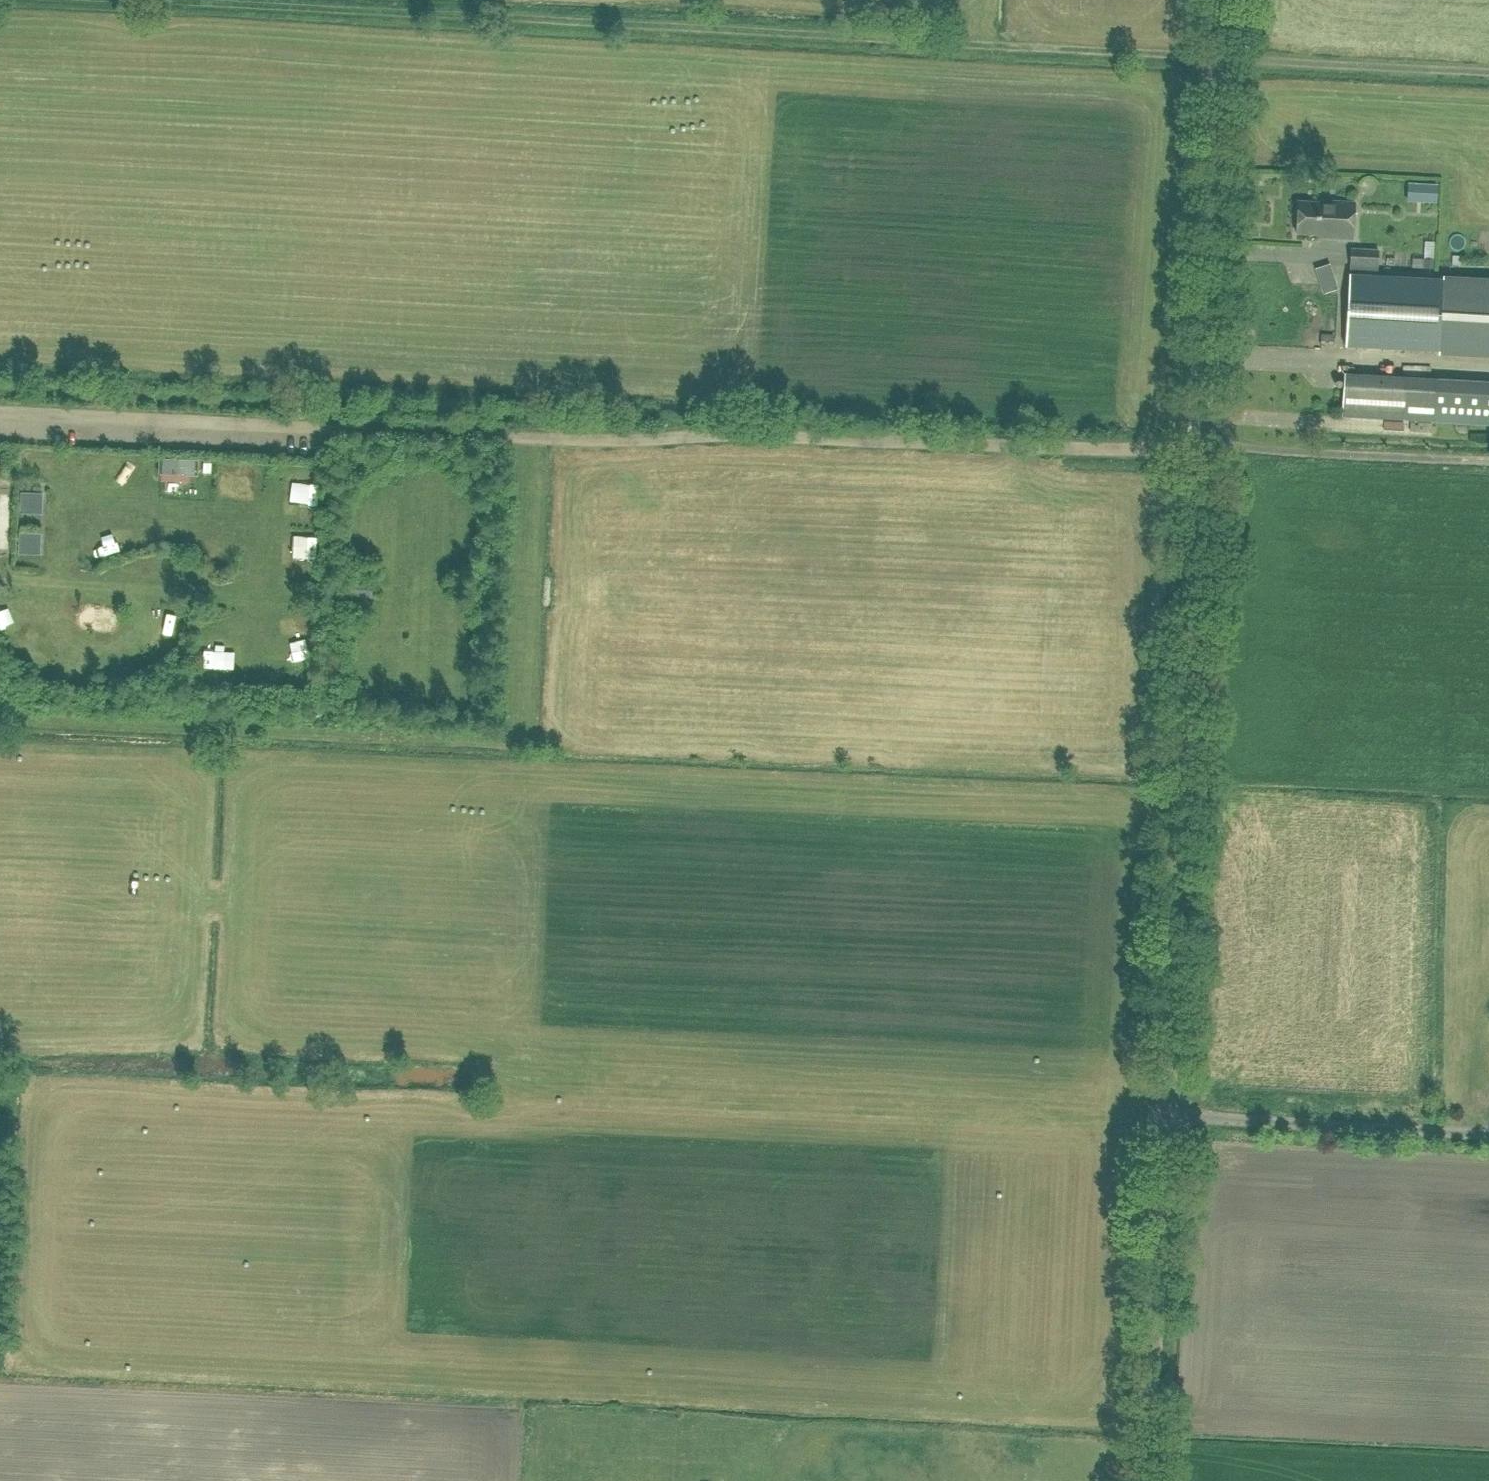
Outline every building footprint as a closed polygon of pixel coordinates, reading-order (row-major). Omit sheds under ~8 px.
[(1352,240),(1354,203),(1316,201),(1316,203),(1298,202),(1296,234),(1331,236),(1330,239),(1352,240)] [(1442,281),(1376,277),(1377,267),(1378,251),(1350,250),(1349,266),(1350,266),(1349,275),(1348,275),(1344,347),(1488,355),(1488,283),(1442,281)] [(1436,379),(1406,378),(1343,375),(1341,417),(1434,421),(1436,379)] [(194,472),(194,461),(171,462),(172,473),(194,472)] [(191,489),(191,474),(176,474),(176,489),(191,489)] [(24,494),(25,517),(46,516),(45,493),(24,494)] [(4,501),(3,554),(15,554),(15,501),(4,501)] [(111,538),(95,544),(103,565),(119,559),(111,538)] [(23,557),(43,557),(43,539),(24,539),(23,557)] [(318,544),(299,544),(298,568),(318,569),(318,544)] [(0,613),(0,632),(22,617),(13,604),(0,613)]
